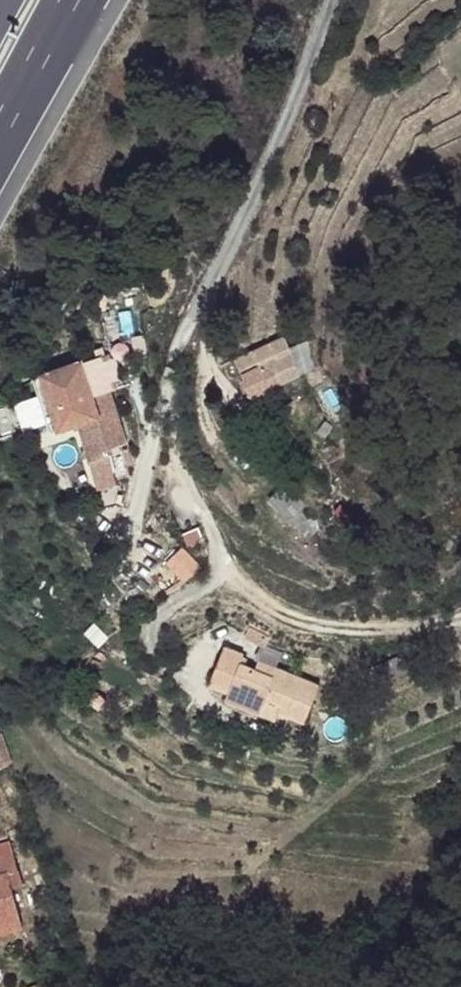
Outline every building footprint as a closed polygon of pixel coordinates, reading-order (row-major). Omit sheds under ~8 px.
[(285,350),(254,362),(286,352),(285,350)] [(254,362),(239,368),(252,397),(302,377),(293,354),(287,356),(286,352),(254,362)] [(102,356),(84,363),(100,418),(118,411),(102,356)] [(84,363),(43,374),(61,429),(80,424),(100,418),(84,363)] [(118,411),(100,418),(111,450),(128,443),(118,411)] [(100,418),(80,424),(91,457),(111,450),(100,418)] [(300,494),(292,502),(305,517),(310,512),(305,498),(300,494)] [(208,635),(195,668),(214,676),(213,679),(222,684),(233,665),(282,694),(299,696),(308,671),(264,655),(261,664),(239,654),(226,650),(228,643),(208,635)] [(243,647),(239,654),(261,664),(264,655),(243,647)] [(375,665),(372,668),(379,683),(405,670),(399,655),(385,661),(375,665)] [(233,665),(222,684),(213,679),(210,684),(246,698),(253,683),(268,689),(265,697),(294,708),(299,696),(282,694),(233,665)] [(22,918),(11,879),(19,877),(14,862),(0,866),(0,925),(22,918)] [(0,925),(0,942),(27,935),(22,918),(0,925)]
